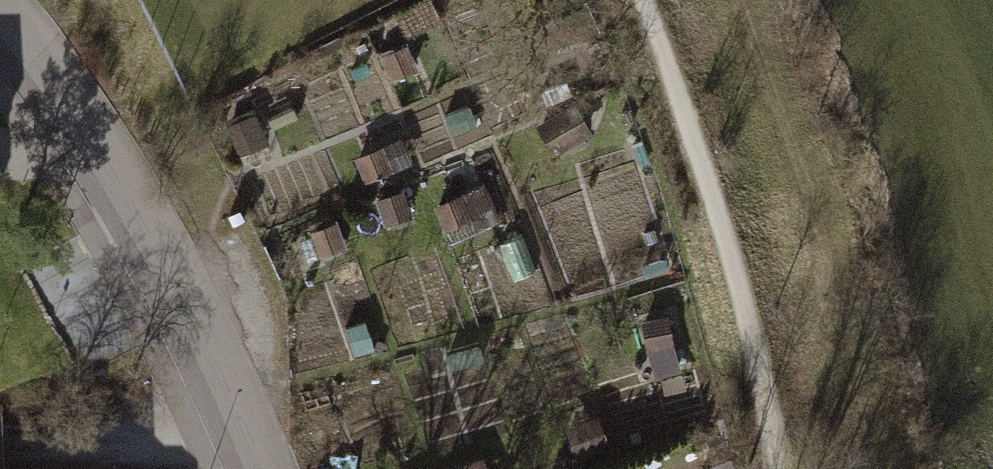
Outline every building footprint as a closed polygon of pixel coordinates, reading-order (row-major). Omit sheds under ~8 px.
[(417,42),(388,54),(398,78),(427,67),(417,42)] [(591,132),(574,100),(534,122),(552,154),(591,132)] [(255,109),(229,120),(245,158),(271,146),(255,109)] [(393,143),(357,159),(368,185),(404,169),(393,143)] [(485,180),(438,201),(449,225),(496,205),(485,180)] [(404,192),(380,205),(390,223),(413,210),(404,192)] [(340,221),(310,231),(318,256),(348,245),(340,221)] [(497,289),(468,300),(478,326),(507,314),(497,289)] [(673,312),(641,318),(649,361),(681,356),(673,312)] [(602,413),(569,425),(581,456),(613,444),(602,413)]
